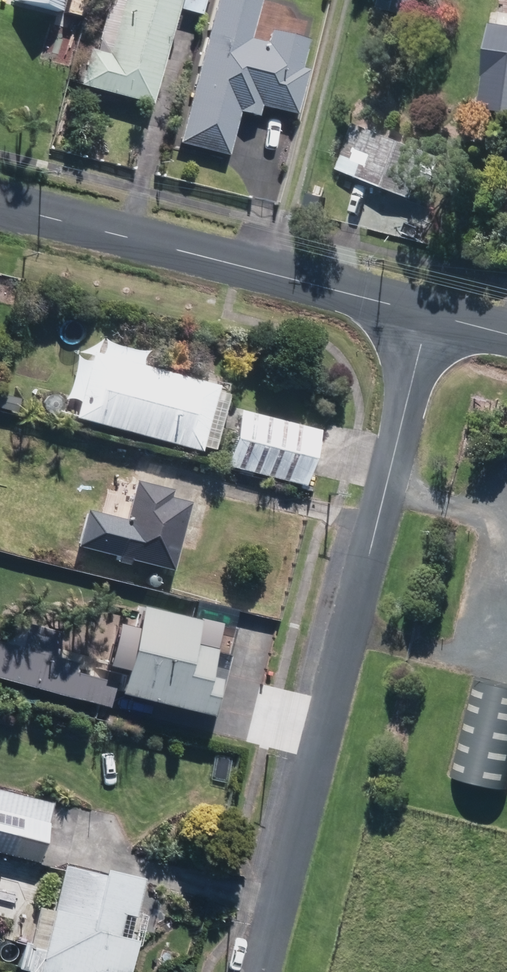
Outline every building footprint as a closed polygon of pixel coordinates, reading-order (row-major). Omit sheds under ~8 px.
[(19,0),(62,11),(65,0),(19,0)] [(138,105),(167,0),(112,0),(96,56),(79,52),(70,86),(138,105)] [(192,15),(195,0),(173,0),(170,11),(192,15)] [(220,155),(230,113),(248,118),(250,107),(286,115),(296,71),(289,69),(295,41),(259,33),(256,44),(239,40),(248,0),(206,0),(172,143),(220,155)] [(403,17),(408,0),(376,0),(373,9),(403,17)] [(506,116),(506,10),(488,8),(473,111),(506,116)] [(332,169),(401,199),(420,155),(352,125),(332,169)] [(222,384),(93,349),(77,418),(204,451),(205,446),(217,446),(230,391),(222,392),(222,384)] [(324,422),(241,407),(230,465),(314,480),(324,422)] [(171,565),(176,567),(194,489),(137,477),(120,554),(147,560),(145,570),(168,575),(171,565)] [(195,727),(200,709),(216,713),(228,667),(218,665),(224,641),(202,635),(207,614),(147,598),(126,679),(84,668),(85,663),(0,640),(0,675),(195,727)] [(482,675),(460,781),(506,791),(506,680),(482,675)] [(0,786),(0,828),(51,841),(58,802),(0,786)] [(67,862),(54,906),(38,902),(31,938),(21,937),(18,968),(34,971),(107,971),(108,971),(112,971),(135,971),(142,935),(124,931),(128,914),(143,915),(149,878),(108,866),(106,873),(67,862)]
